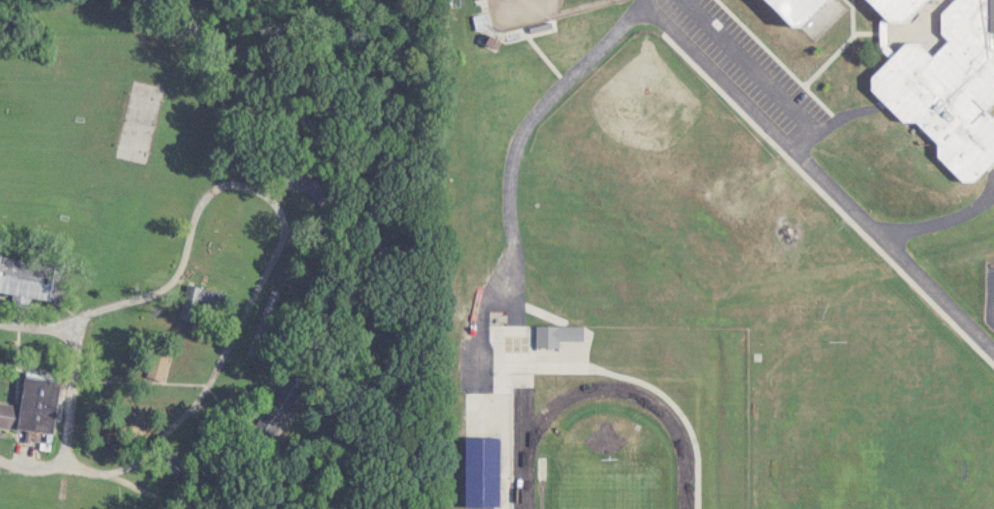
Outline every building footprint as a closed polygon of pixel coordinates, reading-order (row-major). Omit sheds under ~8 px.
[(790,25),(802,25),(825,0),(765,0),(790,25)] [(888,21),(903,22),(926,0),(865,0),(888,21)] [(940,13),(939,34),(947,40),(932,55),(917,42),(904,41),(870,76),(870,88),(881,98),(877,102),(881,107),(886,104),(902,120),(916,120),(937,143),(937,158),(962,180),(974,180),(993,161),(993,118),(985,109),(993,101),(993,0),(953,0),(940,13)] [(49,301),(54,263),(0,255),(0,293),(49,301)] [(206,287),(188,286),(187,305),(205,306),(206,287)] [(583,325),(556,325),(556,340),(583,340),(583,325)] [(145,377),(165,381),(170,356),(150,352),(145,377)] [(59,378),(23,374),(20,404),(0,402),(0,427),(52,433),(59,378)] [(287,374),(262,413),(280,425),(305,386),(287,374)] [(499,506),(499,437),(463,437),(463,506),(499,506)]
